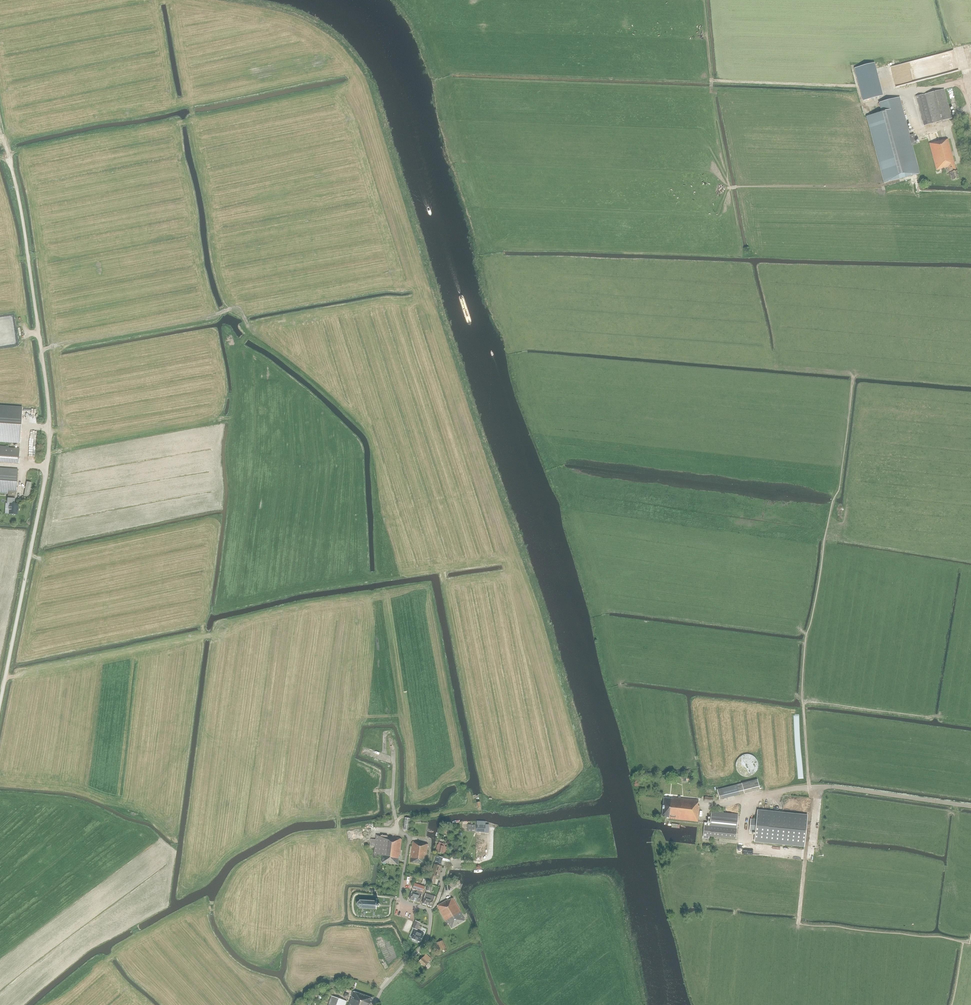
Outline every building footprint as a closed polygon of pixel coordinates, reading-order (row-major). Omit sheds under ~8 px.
[(960,69),(955,51),(943,54),(948,72),(960,69)] [(855,68),(863,101),(883,96),(875,63),(855,68)] [(924,126),(932,124),(951,118),(944,89),(916,96),(924,126)] [(870,115),(867,116),(885,182),(918,174),(911,145),(916,144),(914,134),(908,136),(898,97),(879,103),(881,112),(873,115),(870,115)] [(943,140),(940,132),(927,135),(936,170),(948,167),(951,180),(959,179),(956,171),(948,139),(943,140)] [(19,443),(22,408),(0,406),(0,441),(19,443)] [(8,447),(0,447),(0,462),(18,463),(19,448),(8,447)] [(16,494),(17,469),(0,468),(0,493),(8,494),(7,503),(10,503),(9,514),(17,514),(17,508),(18,508),(18,504),(14,503),(15,494),(16,494)] [(757,771),(758,769),(759,767),(759,765),(758,763),(758,760),(756,759),(755,757),(753,756),(751,755),(749,754),(747,754),(744,755),(742,756),(740,757),(739,758),(738,760),(737,762),(736,764),(736,766),(737,769),(737,771),(739,773),(740,774),(742,775),(744,776),(746,777),(748,777),(751,776),(753,776),(754,774),(756,773),(757,771)] [(737,785),(739,794),(760,789),(757,779),(737,785)] [(721,789),(717,790),(719,799),(724,798),(739,794),(737,785),(721,789)] [(678,798),(673,797),(673,799),(664,798),(662,816),(669,817),(669,818),(697,821),(698,818),(699,806),(698,806),(698,800),(680,798),(678,798)] [(754,841),(804,846),(807,816),(757,811),(756,820),(751,819),(749,831),(755,832),(754,841)] [(735,839),(738,814),(711,812),(710,824),(705,823),(703,837),(709,837),(709,836),(735,839)] [(399,855),(402,839),(397,838),(397,837),(376,835),(376,840),(371,839),(370,846),(375,846),(374,854),(383,855),(382,863),(398,865),(399,855)] [(425,864),(428,844),(424,844),(424,843),(413,841),(410,862),(425,864)] [(445,846),(445,844),(439,842),(438,845),(437,844),(436,850),(437,851),(436,852),(438,852),(445,854),(447,847),(445,846)] [(441,864),(443,858),(437,856),(434,863),(438,865),(438,864),(441,864)] [(438,877),(441,866),(434,864),(429,882),(434,884),(436,877),(438,877)] [(421,896),(423,892),(423,889),(424,887),(415,883),(414,886),(413,889),(417,890),(416,892),(412,891),(411,893),(409,899),(419,902),(421,896)] [(434,900),(435,896),(425,893),(424,897),(422,903),(432,906),(434,900)] [(462,915),(453,898),(449,900),(448,899),(437,906),(447,924),(448,923),(451,928),(464,921),(461,916),(462,915)] [(360,900),(360,901),(359,901),(357,903),(357,906),(358,907),(359,907),(359,908),(359,909),(360,909),(360,908),(363,908),(363,909),(363,908),(366,909),(367,909),(369,909),(370,909),(373,909),(376,909),(377,907),(379,907),(380,907),(380,906),(379,906),(379,905),(379,904),(380,904),(379,904),(379,903),(379,904),(377,904),(377,901),(374,901),(373,901),(370,901),(370,900),(370,901),(367,900),(364,900),(363,900),(360,900)] [(420,942),(424,934),(415,930),(412,938),(420,942)] [(439,952),(446,948),(443,940),(435,943),(439,952)] [(424,966),(431,959),(426,954),(419,962),(424,966)] [(353,991),(351,996),(352,997),(352,998),(351,998),(348,1004),(370,1004),(371,1003),(373,998),(372,998),(354,991),(354,992),(353,991)] [(347,1001),(331,996),(328,1004),(345,1004),(347,1001)]
